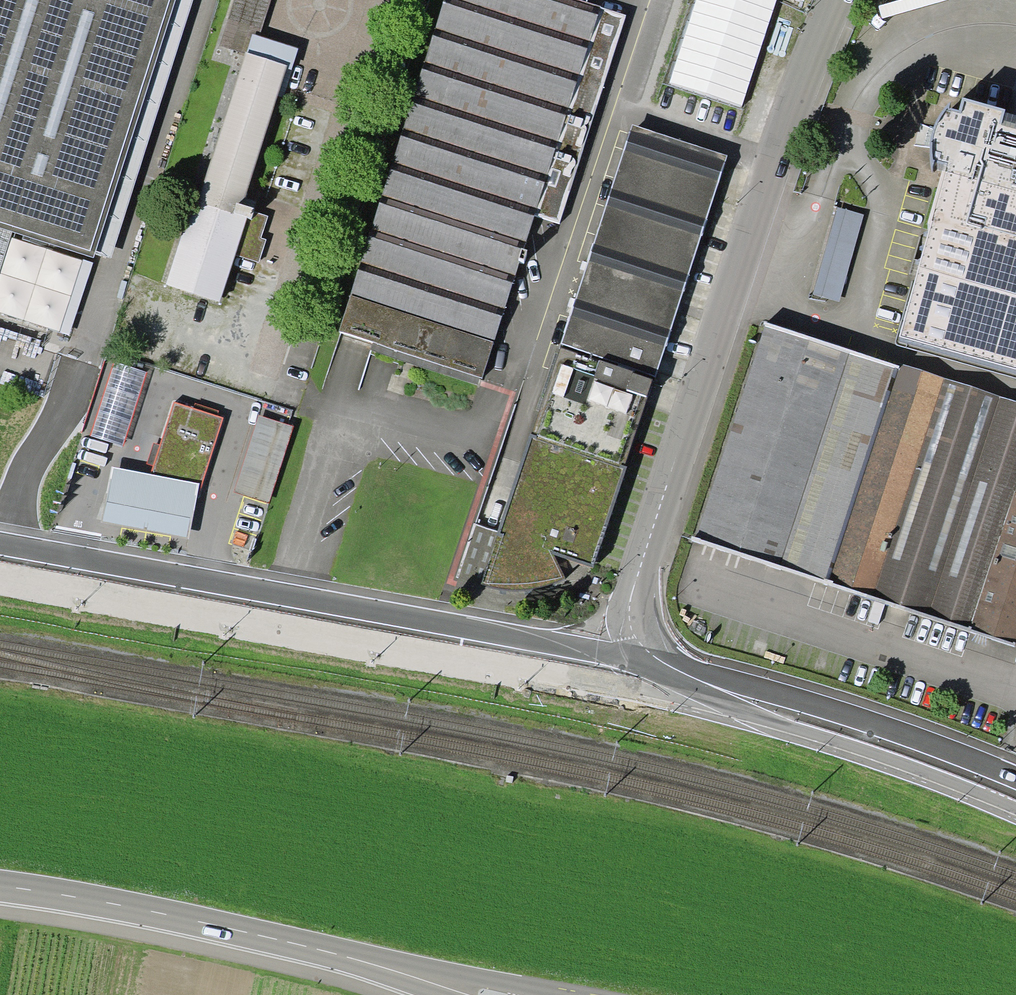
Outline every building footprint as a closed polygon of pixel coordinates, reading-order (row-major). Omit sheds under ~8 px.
[(93,257),(94,254),(175,0),(0,0),(0,227),(93,257)] [(94,254),(111,259),(193,0),(175,0),(94,254)] [(219,46),(245,54),(245,51),(247,52),(253,34),(259,36),(271,0),(234,0),(219,46)] [(595,4),(582,0),(445,0),(338,331),(372,341),(482,378),(534,216),(559,224),(627,14),(595,4)] [(670,83),(742,107),(777,0),(697,0),(670,83)] [(253,34),(247,52),(288,65),(278,96),(283,97),(298,48),(259,36),(253,34)] [(245,198),(278,96),(288,65),(247,52),(245,51),(245,54),(197,200),(193,199),(165,283),(167,284),(167,286),(219,303),(235,255),(258,262),(266,240),(261,238),(268,217),(253,212),(257,201),(245,198)] [(943,165),(928,220),(930,221),(898,337),(1015,369),(1015,130),(1000,126),(1004,112),(1005,109),(962,98),(959,110),(949,108),(950,104),(947,105),(943,110),(940,114),(937,119),(935,123),(933,127),(932,130),(931,134),(930,139),(930,145),(930,149),(930,154),(930,159),(930,162),(931,166),(932,168),(934,162),(943,165)] [(1004,112),(1000,126),(1015,130),(1015,115),(1004,112)] [(654,379),(728,156),(633,125),(559,347),(654,379)] [(864,215),(837,207),(812,293),(839,301),(864,215)] [(691,541),(1015,647),(1015,401),(901,363),(900,366),(763,321),(691,541)] [(479,386),(482,378),(372,341),(370,349),(479,386)] [(654,379),(559,347),(498,531),(480,586),(486,588),(488,589),(494,589),(502,591),(510,592),(518,592),(526,591),(530,590),(538,589),(545,587),(552,584),(556,582),(561,580),(565,578),(554,555),(593,568),(627,467),(624,466),(654,379)] [(151,474),(200,483),(203,484),(224,418),(217,416),(193,408),(174,401),(160,445),(153,466),(151,474)] [(195,403),(193,408),(217,416),(219,411),(195,403)] [(293,427),(258,415),(234,492),(269,503),(293,427)] [(153,466),(160,445),(153,443),(147,464),(153,466)] [(151,474),(112,466),(101,522),(189,539),(200,483),(151,474)] [(480,586),(498,531),(474,524),(456,578),(480,586)]
